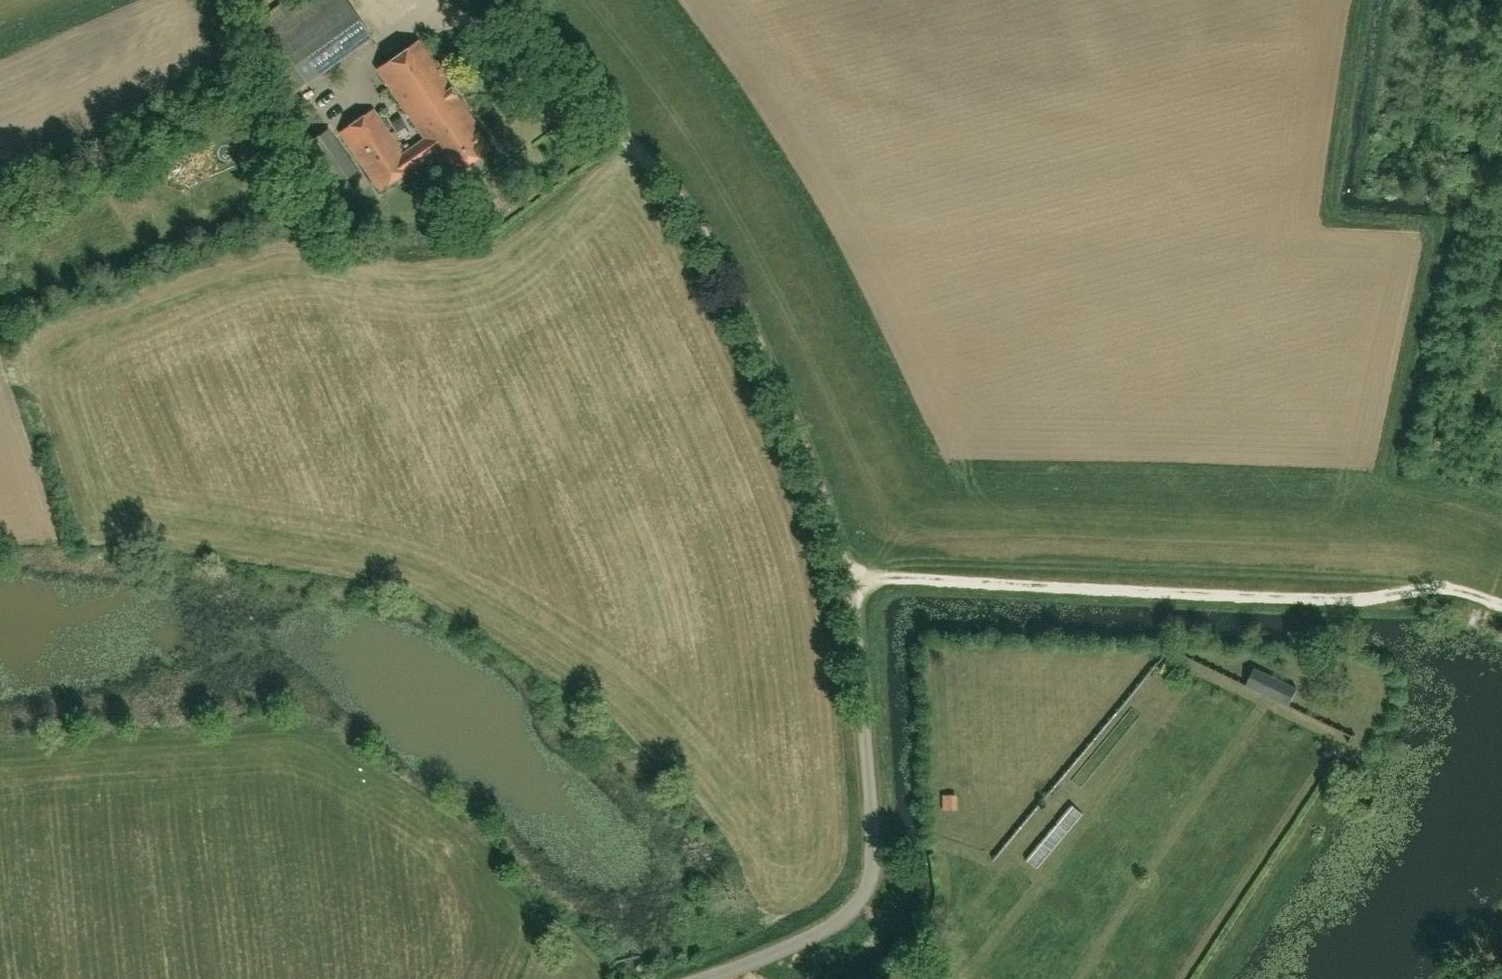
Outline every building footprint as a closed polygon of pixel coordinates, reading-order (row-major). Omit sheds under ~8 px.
[(345,0),(286,0),(260,18),(274,39),(306,83),(372,36),(345,0)] [(341,131),(381,189),(437,151),(454,175),(491,149),(475,125),(477,124),(420,40),(378,69),(425,138),(404,152),(374,109),(341,131)] [(328,129),(308,143),(338,185),(358,171),(328,129)] [(1254,668),(1246,685),(1290,706),(1298,688),(1254,668)] [(1083,814),(1072,804),(1026,859),(1037,868),(1083,814)]
